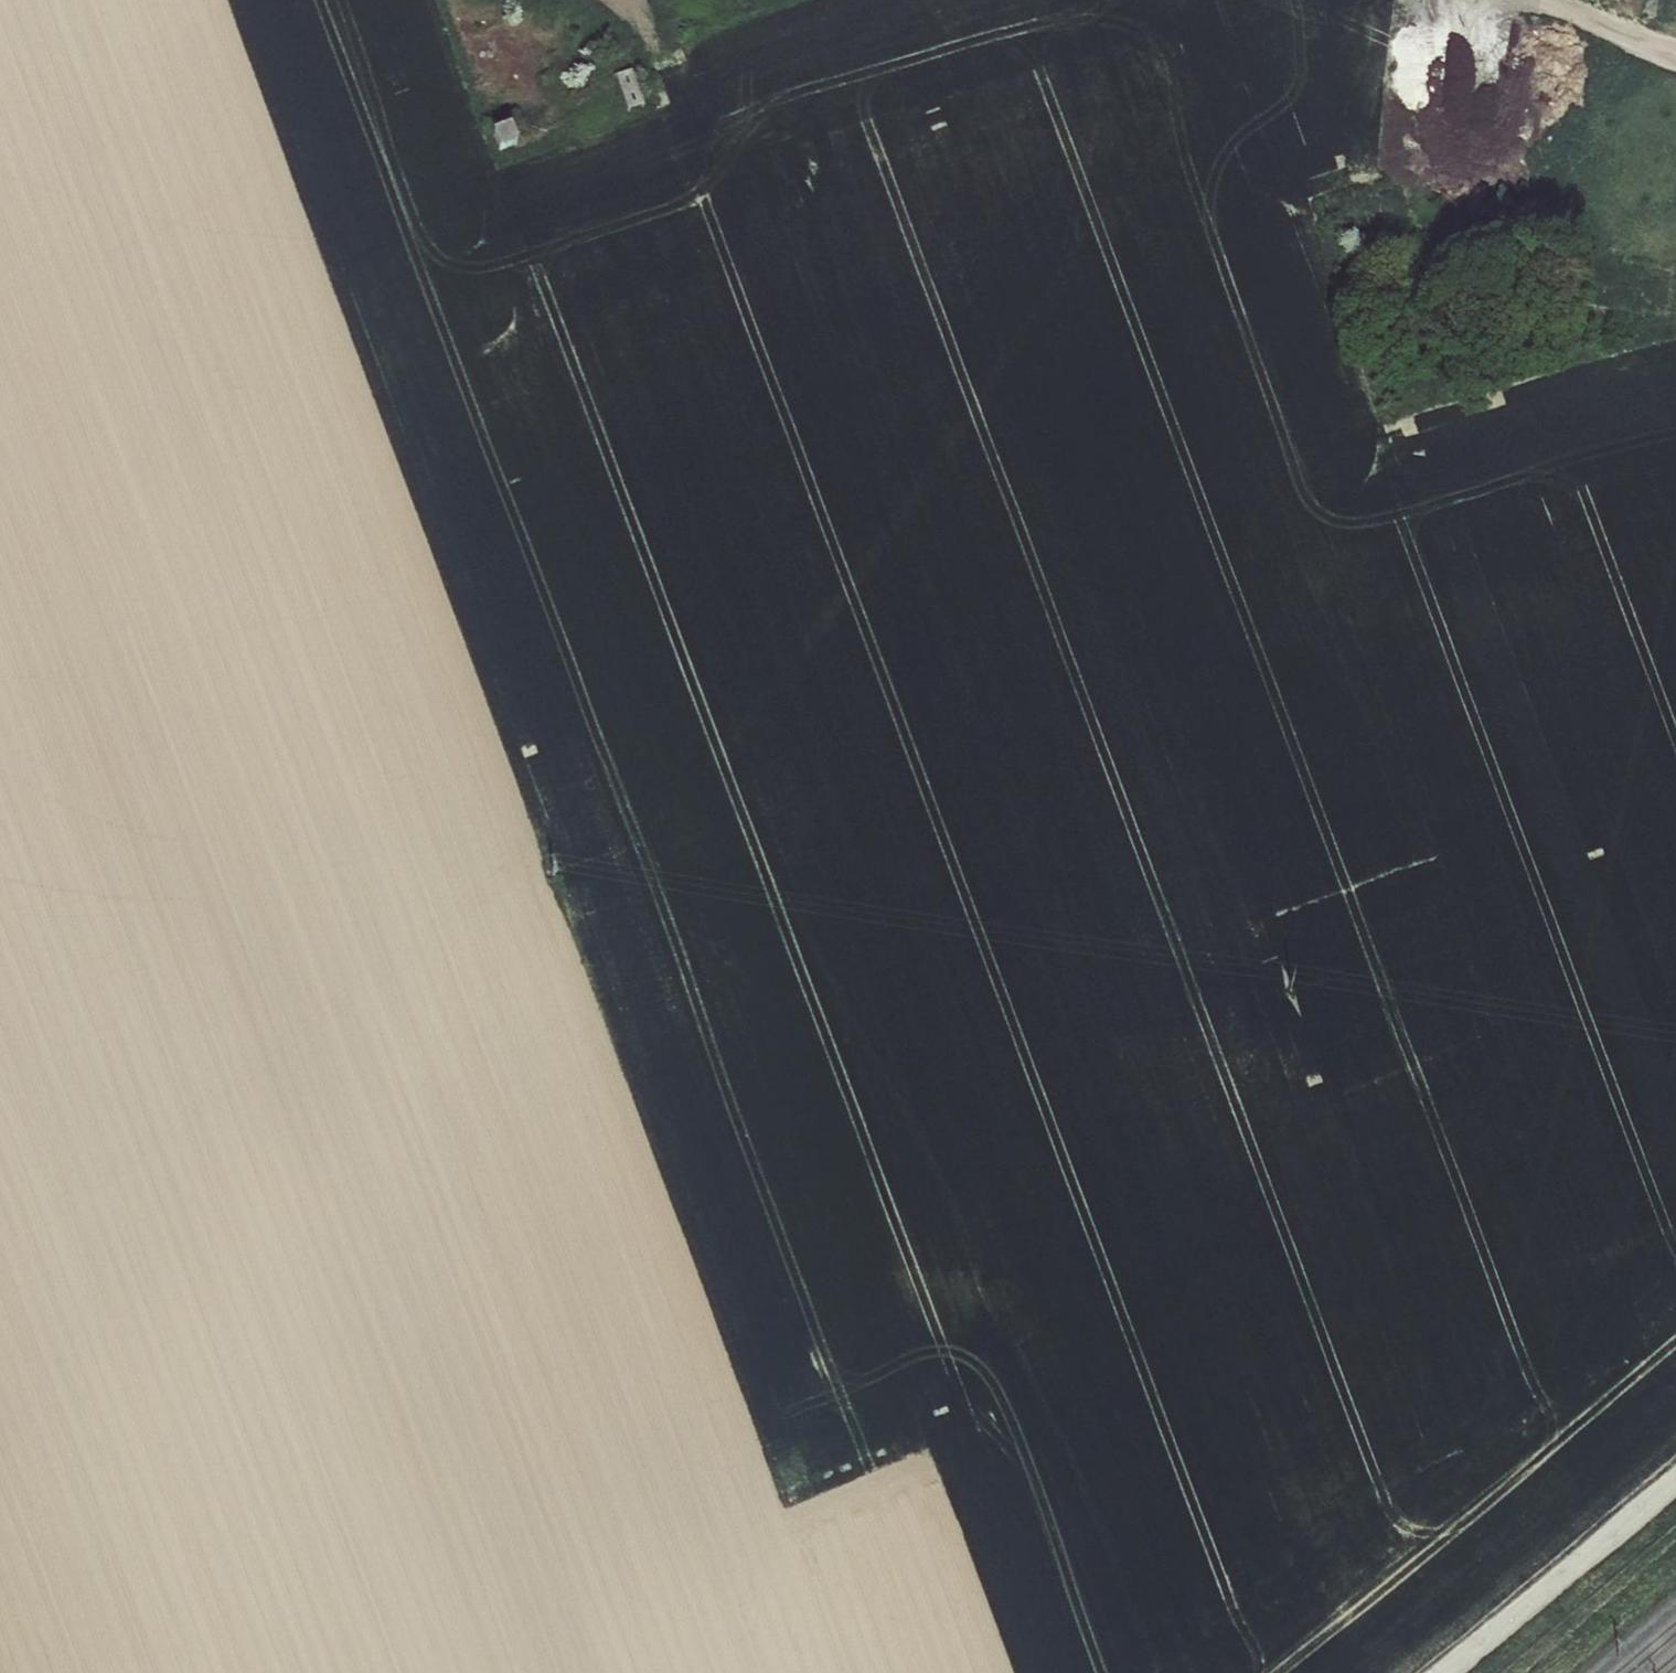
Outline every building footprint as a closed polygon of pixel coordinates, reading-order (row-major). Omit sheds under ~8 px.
[(627,116),(643,110),(630,74),(614,80),(627,116)]
